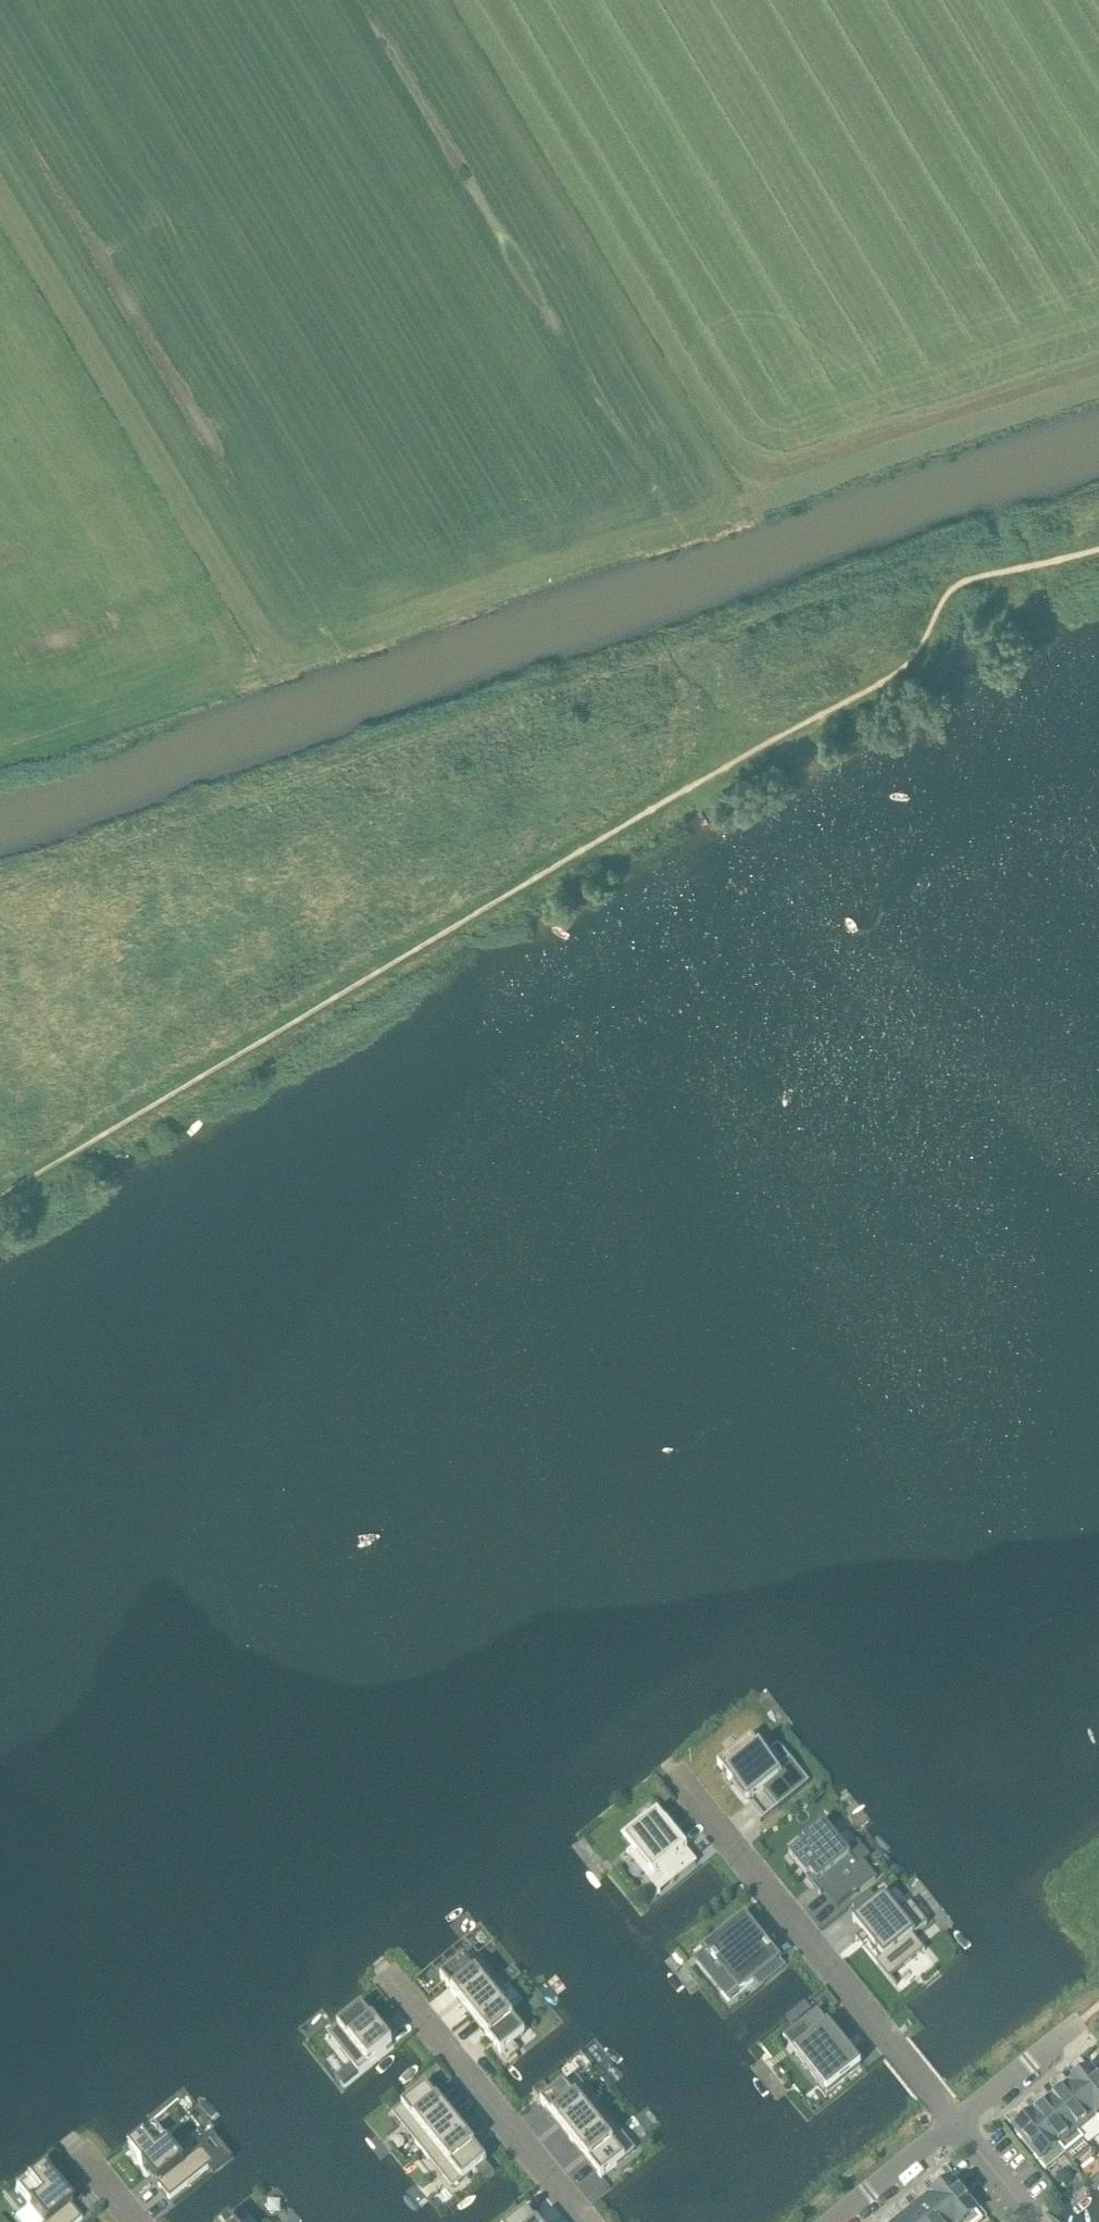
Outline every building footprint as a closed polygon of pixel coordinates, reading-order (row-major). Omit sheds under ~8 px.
[(790,1759),(777,1769),(752,1738),(718,1765),(732,1783),(731,1784),(732,1785),(733,1783),(747,1800),(747,1801),(748,1803),(763,1790),(778,1809),(810,1783),(790,1759)] [(672,1883),(697,1863),(669,1828),(670,1828),(658,1813),(647,1822),(647,1821),(643,1824),(640,1820),(639,1821),(641,1823),(624,1837),(631,1846),(630,1847),(636,1854),(635,1855),(653,1877),(662,1870),(672,1883)] [(811,1875),(837,1908),(860,1890),(861,1892),(877,1879),(863,1862),(858,1866),(824,1824),(803,1841),(806,1844),(790,1857),(807,1878),(811,1875)] [(881,1897),(850,1923),(880,1960),(874,1964),(886,1979),(917,1955),(906,1941),(924,1926),(908,1907),(896,1916),(881,1897)] [(766,1947),(745,1921),(717,1943),(718,1944),(709,1951),(714,1958),(712,1959),(717,1965),(719,1963),(723,1969),(712,1979),(723,1992),(722,1993),(729,2001),(730,2000),(730,1999),(740,1991),(741,1991),(778,1962),(771,1953),(772,1951),(768,1946),(766,1947)] [(441,1979),(471,2016),(495,1997),(496,1998),(506,1990),(475,1951),(441,1979)] [(495,1997),(471,2016),(501,2054),(502,2054),(507,2060),(519,2051),(514,2044),(525,2034),(496,1998),(495,1997)] [(805,2003),(786,2018),(794,2027),(813,2012),(805,2003)] [(349,2040),(339,2048),(359,2073),(393,2045),(362,2007),(338,2026),(349,2040)] [(818,2011),(792,2032),(820,2067),(809,2076),(826,2097),(859,2070),(842,2049),(846,2046),(818,2011)] [(1080,2059),(1070,2067),(1080,2080),(1071,2087),(1098,2122),(1098,2082),(1080,2059)] [(1071,2087),(1061,2074),(1052,2082),(1062,2095),(1053,2102),(1078,2133),(1096,2119),(1098,2122),(1071,2087)] [(571,2141),(606,2113),(587,2089),(576,2097),(565,2084),(552,2094),(543,2083),(533,2091),(542,2102),(541,2103),(571,2141)] [(403,2106),(414,2120),(403,2128),(422,2152),(457,2124),(426,2087),(403,2106)] [(1053,2102),(1043,2089),(1033,2097),(1043,2109),(1035,2116),(1060,2148),(1065,2155),(1084,2140),(1078,2133),(1053,2102)] [(1060,2148),(1035,2116),(1024,2104),(1015,2112),(1025,2124),(1015,2132),(1040,2163),(1060,2148)] [(602,2178),(636,2150),(606,2113),(571,2141),(602,2178)] [(487,2162),(457,2124),(422,2152),(441,2175),(452,2167),(463,2181),(476,2171),(485,2182),(495,2174),(486,2162),(487,2162)] [(202,2148),(184,2163),(157,2129),(143,2140),(134,2147),(130,2150),(159,2186),(170,2199),(214,2163),(202,2148)] [(138,2133),(128,2141),(134,2147),(143,2140),(138,2133)] [(226,2149),(217,2156),(223,2165),(233,2157),(226,2149)] [(43,2170),(16,2191),(42,2221),(78,2221),(82,2219),(43,2170)] [(932,2179),(942,2191),(933,2198),(952,2221),(982,2221),(983,2221),(942,2171),(932,2179)] [(933,2198),(923,2186),(913,2194),(923,2206),(914,2213),(921,2221),(952,2221),(933,2198)] [(895,2208),(905,2221),(904,2221),(921,2221),(914,2213),(904,2201),(895,2208)] [(527,2211),(513,2221),(535,2221),(527,2211)]
